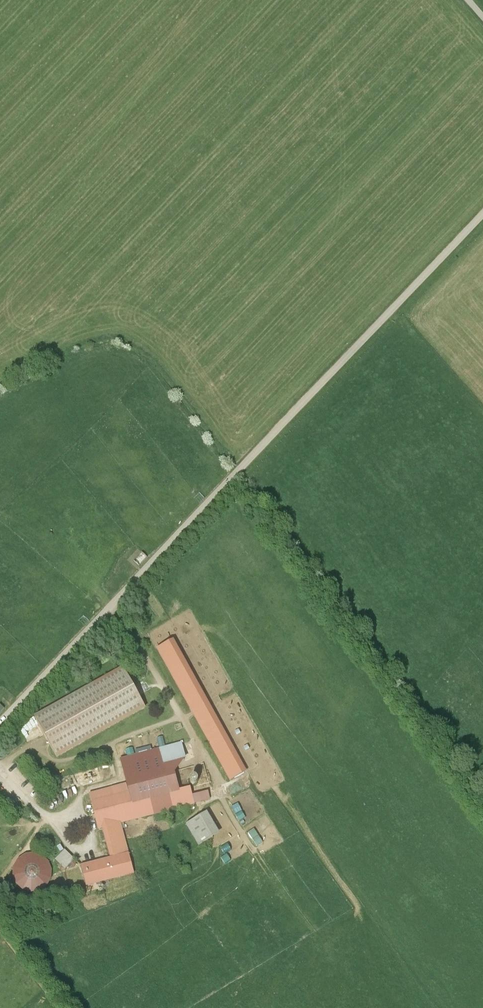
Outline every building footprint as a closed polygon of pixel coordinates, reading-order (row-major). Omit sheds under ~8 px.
[(141,565),(148,555),(142,551),(135,561),(141,565)] [(229,780),(245,770),(173,640),(158,650),(229,780)] [(35,715),(57,756),(145,708),(122,667),(35,715)] [(120,823),(193,803),(190,790),(170,796),(162,765),(183,759),(179,744),(119,760),(126,785),(89,795),(98,828),(103,827),(109,848),(125,843),(120,823)] [(222,833),(210,839),(214,847),(224,842),(223,841),(238,834),(220,801),(208,807),(222,833)] [(219,833),(207,813),(188,825),(200,844),(219,833)] [(111,857),(81,866),(87,885),(133,872),(125,843),(109,848),(111,857)] [(11,864),(25,894),(57,879),(43,849),(11,864)] [(73,860),(64,851),(55,860),(65,869),(73,860)]
